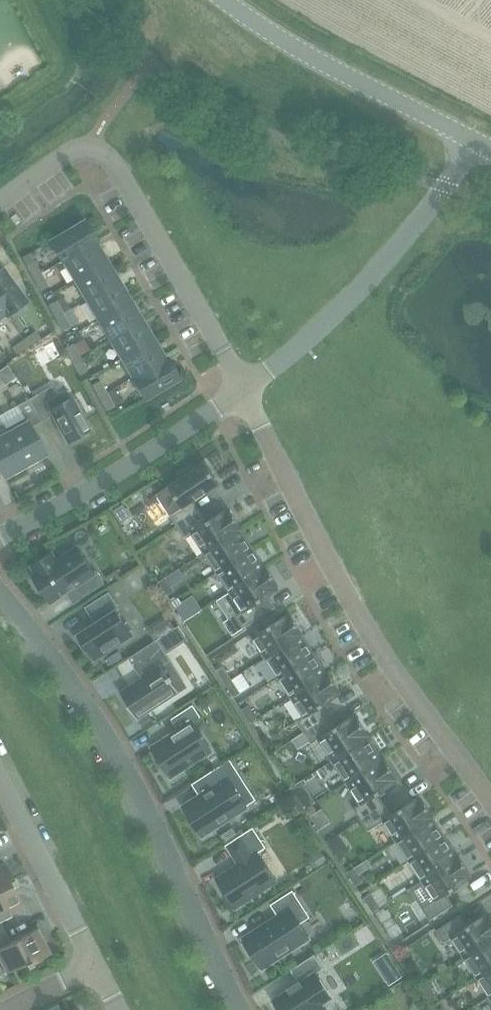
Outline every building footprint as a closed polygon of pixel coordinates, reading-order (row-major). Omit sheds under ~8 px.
[(84,220),(49,241),(61,262),(97,241),(84,220)] [(97,241),(61,262),(62,263),(64,261),(75,280),(106,261),(95,243),(97,241)] [(41,274),(34,261),(26,266),(33,278),(41,274)] [(118,281),(106,261),(75,280),(87,300),(118,281)] [(0,269),(0,306),(6,315),(26,301),(2,267),(0,269)] [(48,287),(41,274),(33,278),(40,291),(48,287)] [(130,301),(118,281),(87,300),(98,319),(130,301)] [(63,314),(56,301),(48,306),(55,318),(63,314)] [(141,320),(130,301),(98,319),(110,339),(141,320)] [(70,327),(63,314),(55,318),(62,331),(70,327)] [(153,340),(141,320),(110,339),(122,358),(153,340)] [(36,332),(24,340),(29,348),(41,339),(36,332)] [(29,348),(24,340),(12,348),(18,356),(29,348)] [(164,358),(153,340),(122,358),(133,377),(131,378),(131,379),(167,358),(166,357),(164,358)] [(65,349),(72,361),(80,357),(73,344),(65,349)] [(10,387),(36,374),(26,355),(0,368),(10,387)] [(87,369),(80,357),(72,361),(79,374),(87,369)] [(179,378),(167,358),(131,379),(144,399),(179,378)] [(92,385),(99,398),(107,394),(100,381),(92,385)] [(51,387),(29,399),(42,422),(53,416),(67,442),(75,437),(77,440),(88,434),(87,431),(88,430),(80,415),(86,413),(78,399),(73,401),(66,390),(55,396),(51,387)] [(114,406),(107,394),(99,398),(106,411),(114,406)] [(29,399),(18,406),(24,418),(5,429),(1,420),(0,421),(26,468),(38,461),(37,458),(45,454),(31,428),(42,422),(29,399)] [(4,477),(12,472),(14,475),(26,468),(0,421),(0,470),(4,477)] [(157,494),(177,526),(201,511),(194,501),(220,484),(206,463),(194,470),(192,467),(179,475),(181,479),(157,494)] [(121,521),(132,514),(123,501),(113,508),(121,521)] [(207,521),(201,511),(177,526),(185,538),(192,533),(205,553),(239,532),(242,529),(229,510),(228,511),(227,509),(207,521)] [(243,539),(239,532),(205,553),(217,572),(253,549),(245,538),(243,539)] [(74,588),(81,599),(104,583),(96,571),(94,573),(77,548),(57,561),(53,554),(32,567),(37,574),(34,576),(35,578),(32,580),(41,593),(44,591),(51,602),(74,588)] [(260,561),(253,549),(217,572),(230,591),(263,569),(258,562),(260,561)] [(161,560),(146,561),(147,574),(162,572),(161,560)] [(166,575),(161,578),(169,591),(176,587),(173,584),(186,574),(180,566),(166,575)] [(263,569),(230,591),(243,611),(236,616),(244,628),(267,613),(274,609),(267,598),(279,590),(277,587),(279,586),(267,567),(263,569)] [(99,621),(96,624),(76,637),(86,652),(89,650),(96,660),(133,636),(117,611),(120,609),(109,592),(89,605),(99,621)] [(183,603),(176,608),(185,621),(192,617),(183,603)] [(253,637),(266,658),(300,637),(303,634),(291,615),(289,616),(288,614),(253,637)] [(171,618),(150,631),(156,641),(158,640),(177,627),(171,618)] [(177,627),(158,640),(167,654),(190,640),(180,625),(177,627)] [(305,644),(300,637),(266,658),(279,677),(314,654),(306,643),(305,644)] [(141,677),(119,691),(138,720),(180,693),(172,680),(174,679),(171,676),(170,677),(163,666),(171,661),(167,654),(158,640),(156,641),(129,658),(141,677)] [(321,666),(314,654),(279,677),(291,696),(324,675),(320,667),(321,666)] [(217,670),(226,684),(232,679),(224,666),(217,670)] [(328,672),(324,675),(291,696),(304,716),(297,721),(304,733),(325,720),(318,709),(340,695),(339,693),(340,692),(328,672)] [(234,697),(241,693),(232,679),(226,684),(234,697)] [(152,747),(171,777),(211,751),(192,722),(201,717),(193,705),(172,719),(180,730),(152,747)] [(249,705),(242,710),(251,723),(258,719),(249,705)] [(331,730),(325,720),(304,733),(312,744),(319,739),(332,759),(367,736),(369,736),(356,716),(355,717),(354,715),(331,730)] [(383,761),(367,736),(332,759),(348,784),(383,761)] [(228,779),(238,772),(230,760),(209,773),(217,785),(183,806),(203,836),(247,808),(228,779)] [(385,760),(383,761),(348,784),(361,803),(354,808),(361,820),(385,805),(378,794),(397,782),(396,780),(397,779),(385,760)] [(291,799),(300,813),(306,809),(297,795),(291,799)] [(391,815),(385,805),(361,820),(369,831),(384,821),(397,841),(431,820),(434,818),(421,798),(420,799),(418,797),(391,815)] [(435,827),(431,820),(397,841),(409,860),(444,837),(437,826),(435,827)] [(239,864),(217,878),(236,908),(276,882),(258,853),(266,848),(253,828),(238,837),(226,845),(239,864)] [(233,829),(221,837),(226,845),(238,837),(233,829)] [(452,848),(444,837),(409,860),(422,879),(455,857),(450,850),(452,848)] [(458,855),(455,857),(422,879),(435,900),(422,908),(430,920),(453,905),(446,894),(471,878),(469,876),(471,875),(458,855)] [(14,882),(4,862),(0,864),(0,890),(14,882)] [(355,868),(348,872),(357,886),(363,882),(355,868)] [(14,882),(0,890),(0,920),(24,908),(12,884),(15,883),(14,882)] [(293,892),(272,905),(279,916),(243,939),(246,942),(243,944),(250,956),(253,954),(263,968),(309,939),(299,924),(309,917),(293,892)] [(371,894),(365,898),(373,912),(380,908),(371,894)] [(465,958),(490,941),(490,918),(489,915),(488,916),(486,914),(467,926),(460,915),(437,930),(444,943),(452,938),(465,958)] [(5,931),(0,934),(0,975),(24,963),(26,966),(51,953),(38,928),(10,942),(5,931)] [(465,958),(477,977),(490,968),(490,941),(465,958)] [(273,1000),(280,1009),(328,1009),(324,1004),(332,999),(316,974),(324,969),(315,955),(291,970),(299,982),(288,989),(289,990),(273,1000)] [(477,977),(490,996),(490,995),(490,968),(477,977)] [(428,981),(421,986),(430,999),(437,995),(428,981)]
